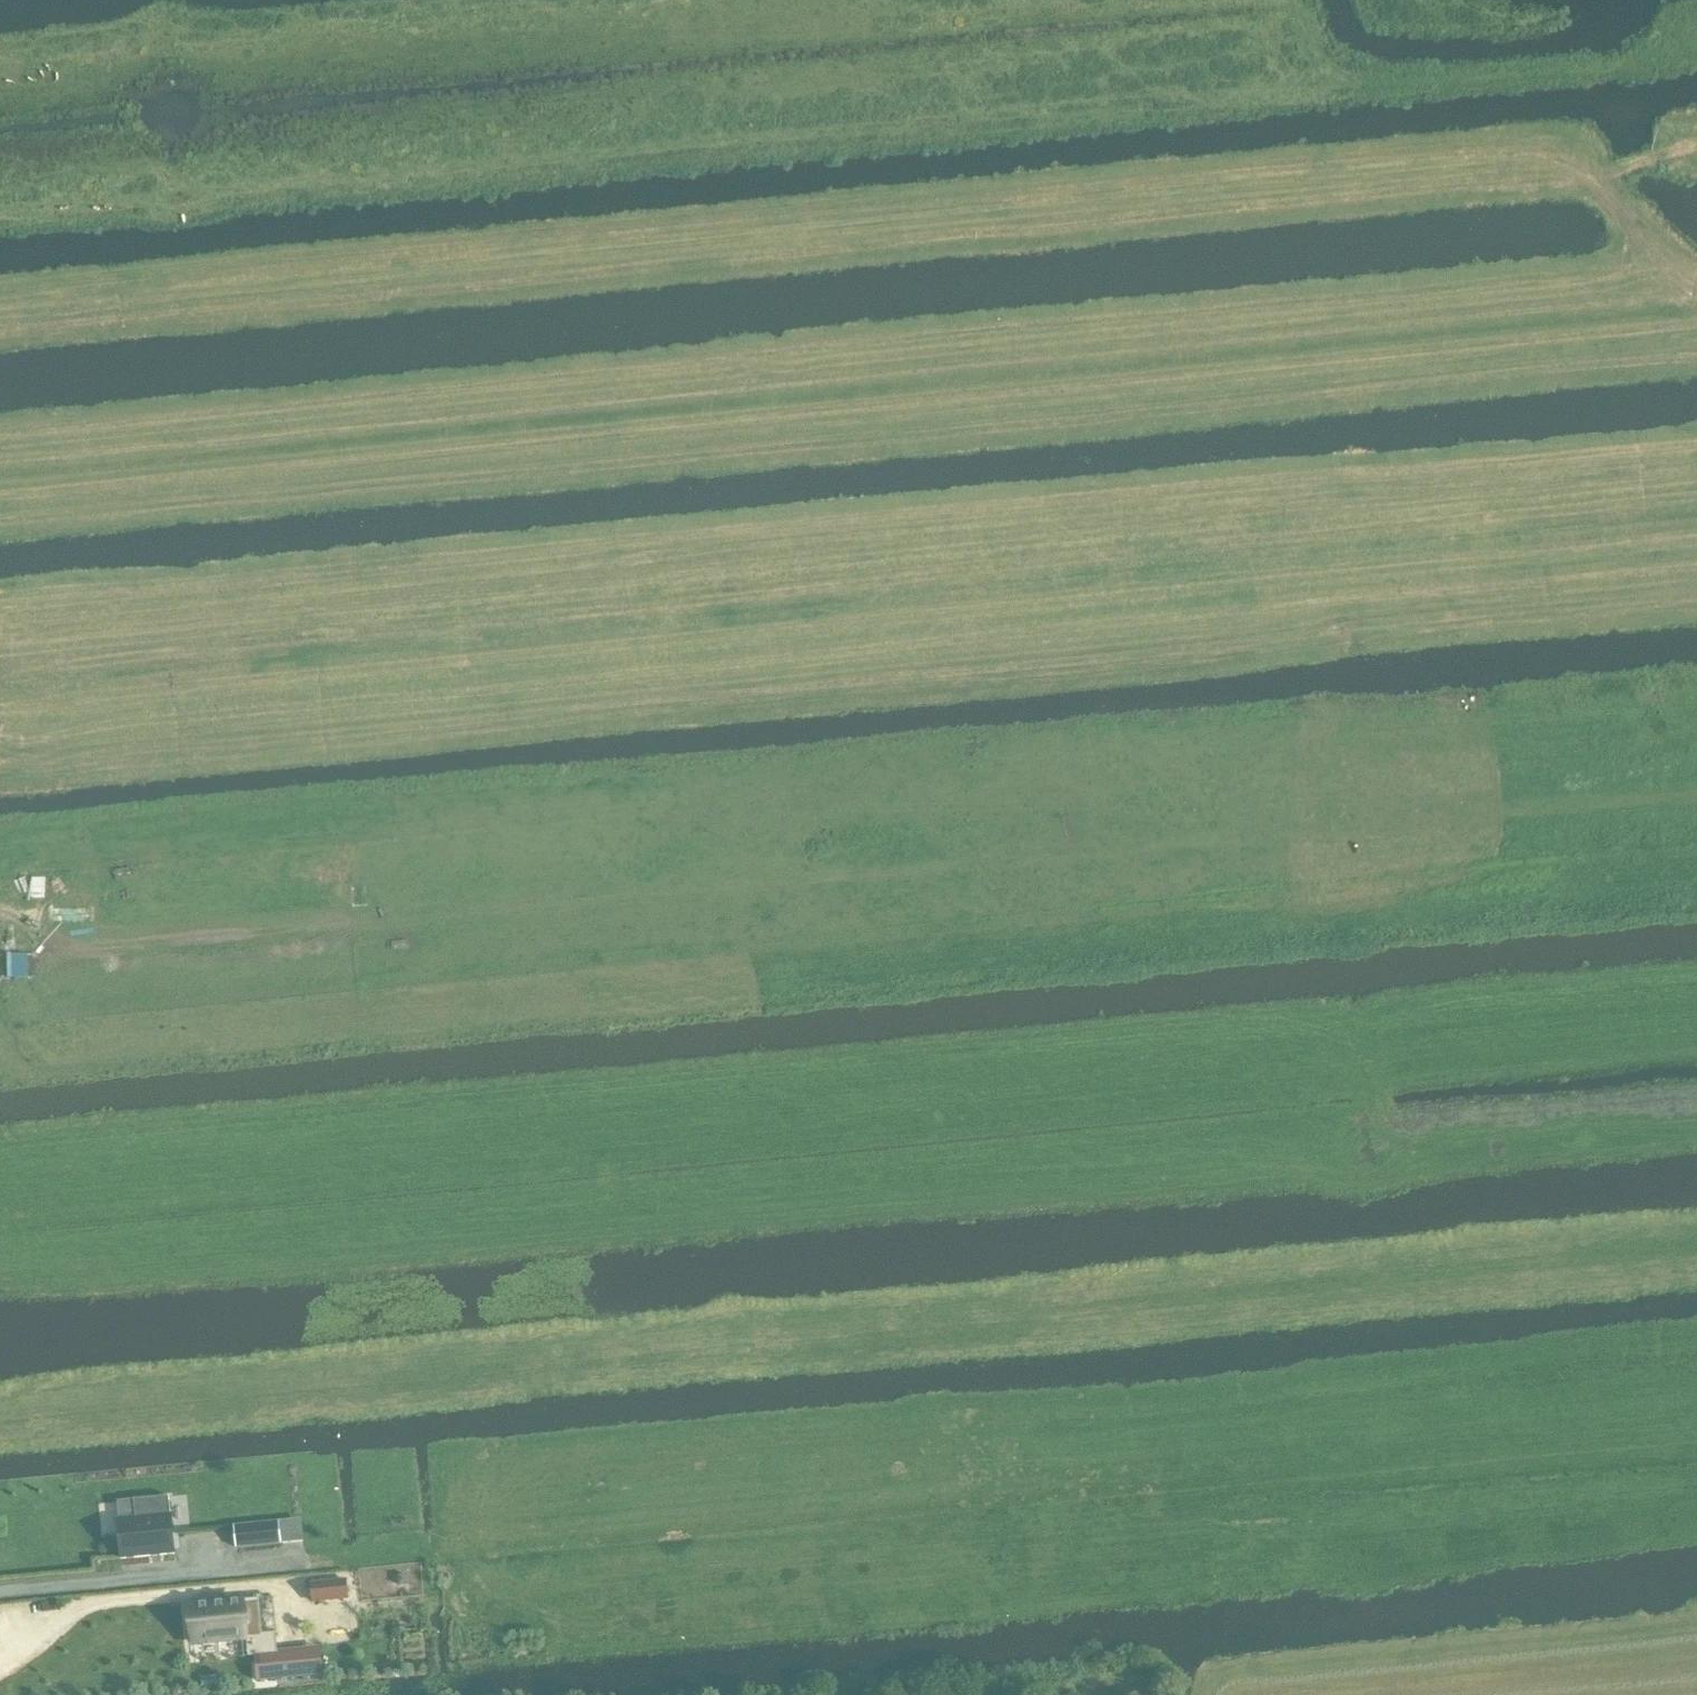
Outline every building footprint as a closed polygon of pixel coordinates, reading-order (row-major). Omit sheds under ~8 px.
[(135,1518),(117,1519),(121,1559),(174,1554),(169,1497),(133,1500),(135,1518)] [(279,1523),(236,1527),(238,1550),(281,1546),(279,1523)] [(408,1585),(408,1576),(398,1577),(399,1586),(408,1585)] [(312,1585),(314,1605),(348,1601),(347,1582),(312,1585)] [(259,1600),(190,1606),(193,1644),(246,1639),(248,1659),(255,1659),(257,1683),(310,1678),(308,1651),(277,1654),(275,1635),(262,1636),(259,1600)]
